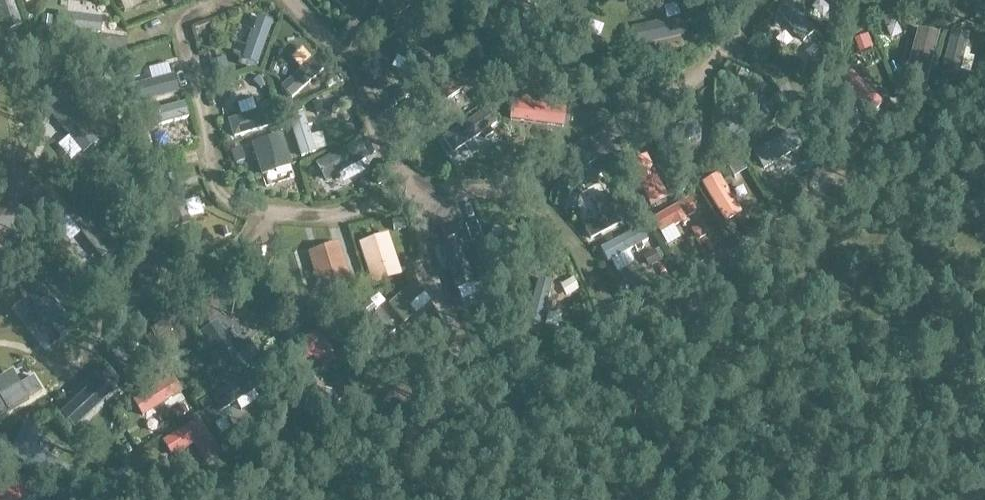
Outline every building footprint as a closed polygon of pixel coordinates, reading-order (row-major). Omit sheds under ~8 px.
[(121,14),(155,0),(115,0),(121,14)] [(345,11),(353,0),(332,0),(345,11)] [(789,0),(787,0),(776,10),(804,42),(816,31),(789,0)] [(56,13),(53,24),(87,34),(90,23),(56,13)] [(630,29),(634,47),(687,36),(683,18),(630,29)] [(245,73),(265,78),(277,30),(257,25),(245,73)] [(905,79),(927,85),(941,34),(919,28),(905,79)] [(942,72),(959,77),(970,35),(953,31),(942,72)] [(884,104),(852,72),(839,85),(871,117),(884,104)] [(169,79),(127,88),(131,104),(172,94),(169,79)] [(67,137),(81,152),(83,154),(98,141),(61,100),(46,113),(67,137)] [(513,102),(510,120),(564,128),(567,109),(513,102)] [(137,116),(142,131),(188,119),(184,103),(137,116)] [(277,125),(272,107),(227,120),(232,139),(277,125)] [(443,140),(452,154),(496,125),(487,110),(443,140)] [(316,153),(304,115),(289,120),(301,158),(316,153)] [(699,134),(693,119),(654,137),(660,151),(699,134)] [(801,147),(791,130),(753,153),(763,170),(801,147)] [(282,137),(254,146),(261,168),(260,169),(263,177),(271,174),(270,173),(291,166),(282,137)] [(325,182),(368,158),(359,141),(315,165),(325,182)] [(166,159),(181,158),(180,145),(165,145),(166,159)] [(629,164),(650,208),(669,199),(647,155),(629,164)] [(702,185),(725,224),(743,213),(719,174),(702,185)] [(660,234),(697,213),(689,199),(652,220),(660,234)] [(594,201),(582,205),(587,219),(599,215),(594,201)] [(67,217),(80,233),(100,259),(116,246),(81,203),(65,215),(67,217)] [(601,249),(608,263),(649,242),(642,228),(601,249)] [(363,249),(373,294),(405,286),(394,242),(363,249)] [(323,294),(349,286),(339,251),(312,259),(323,294)] [(541,328),(553,283),(538,279),(526,324),(541,328)] [(34,306),(49,324),(51,323),(60,335),(74,323),(39,282),(25,294),(35,305),(34,306)] [(217,321),(200,331),(227,374),(257,355),(247,339),(234,347),(217,321)] [(336,361),(319,332),(285,353),(295,368),(313,357),(320,370),(336,361)] [(41,392),(31,376),(19,384),(18,382),(0,393),(0,416),(41,392)] [(112,391),(98,376),(59,413),(74,428),(112,391)] [(148,427),(188,403),(176,383),(136,407),(148,427)] [(197,418),(160,442),(170,457),(191,444),(202,463),(218,453),(197,418)]
